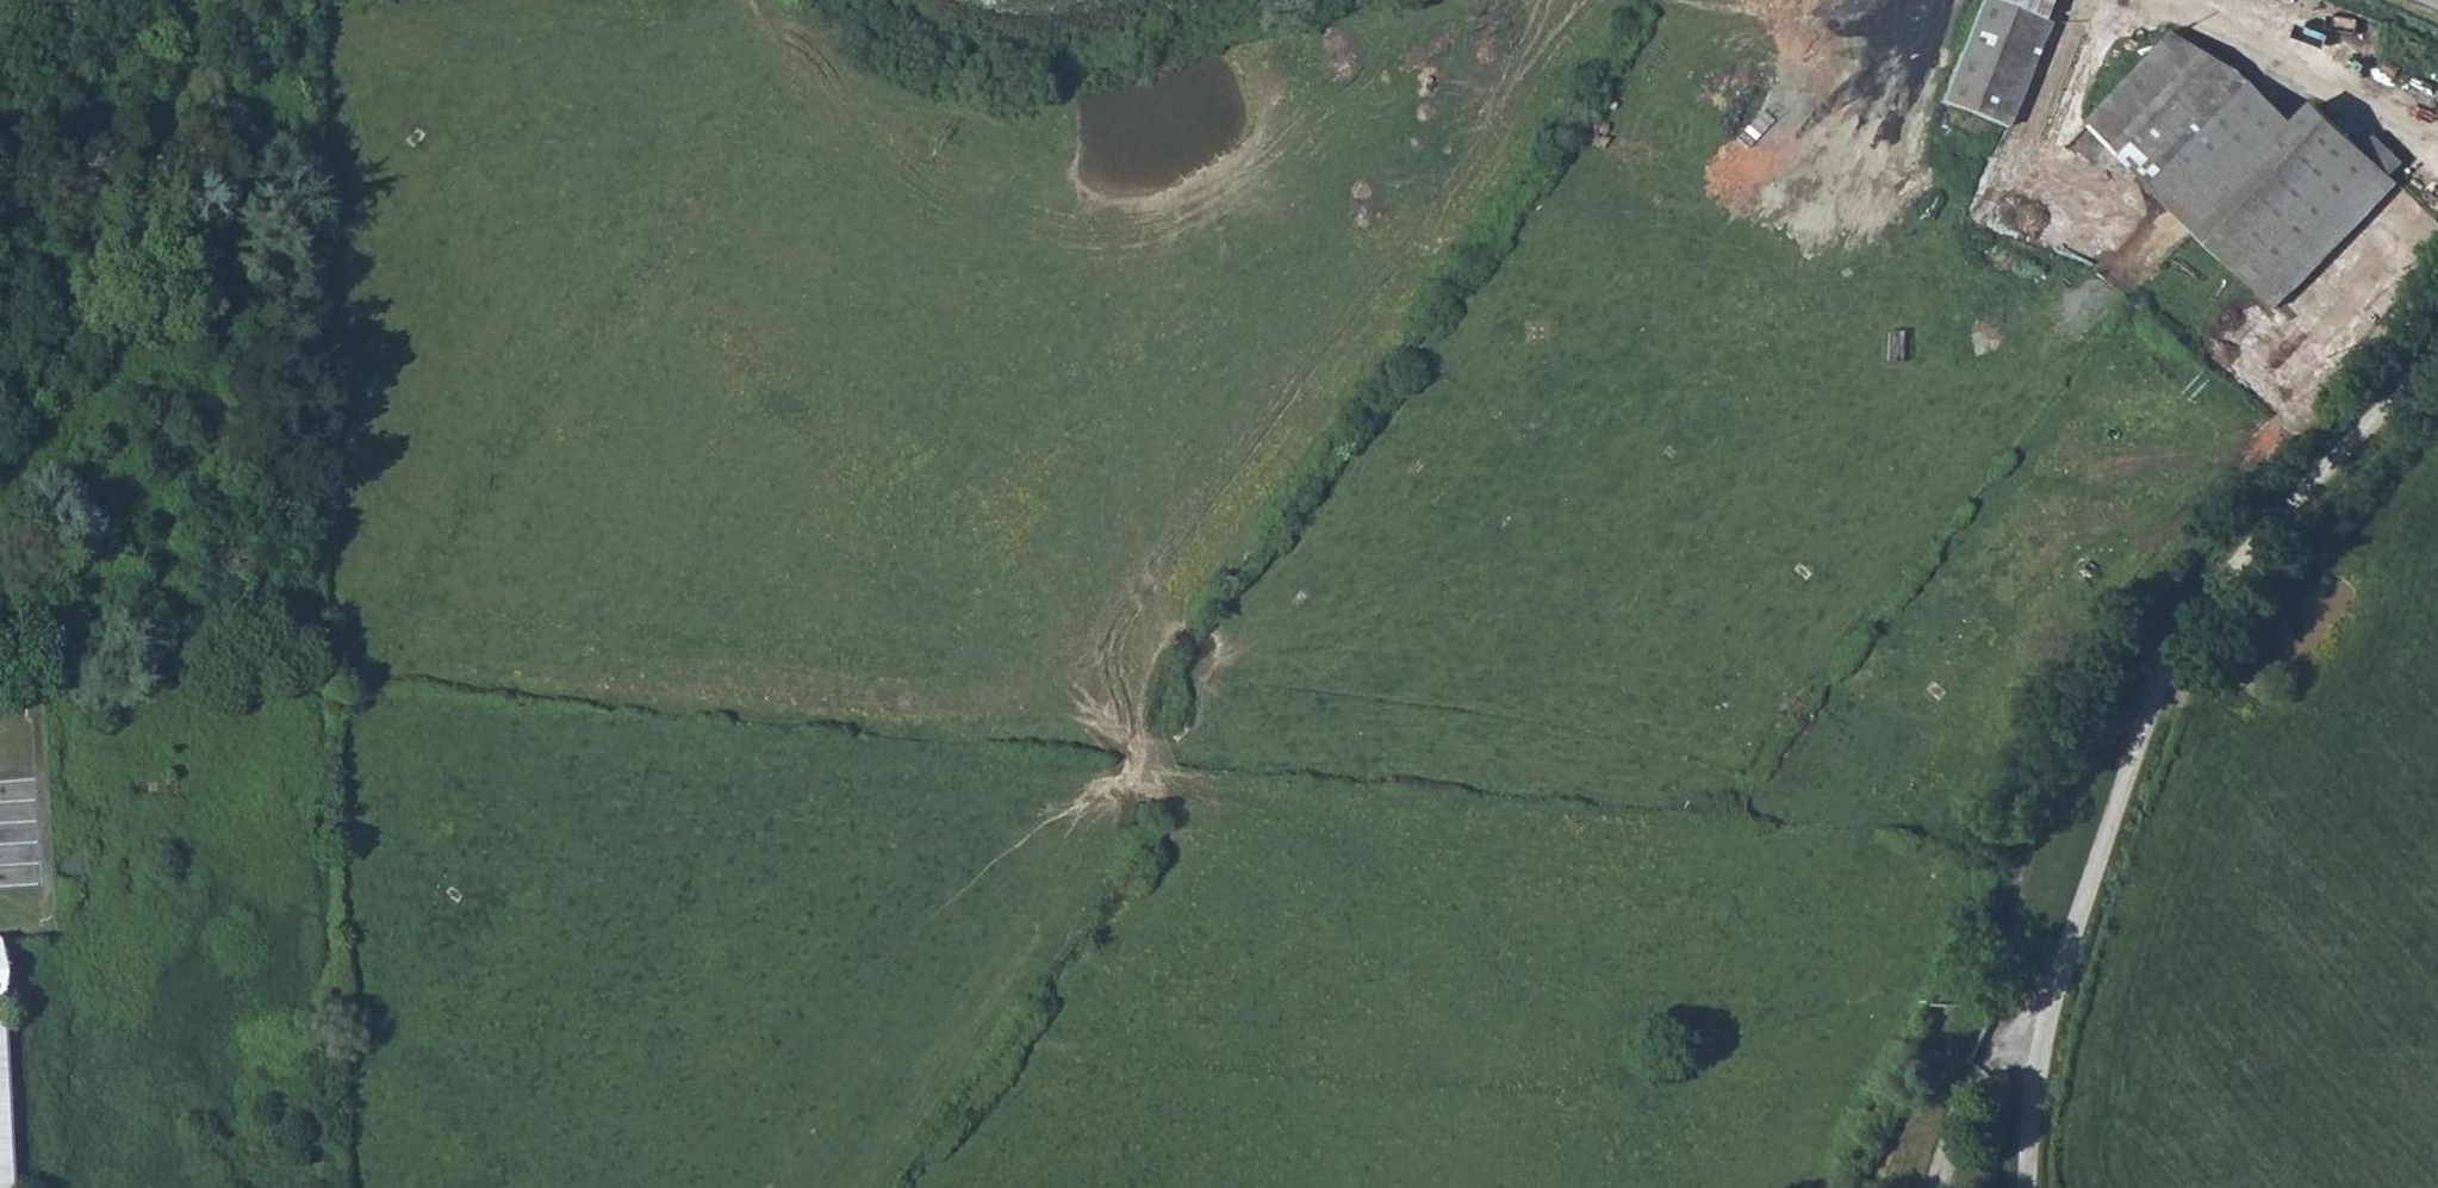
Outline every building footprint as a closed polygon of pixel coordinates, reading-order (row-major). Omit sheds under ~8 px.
[(1926,89),(1993,113),(2031,8),(2024,6),(2010,0),(1958,0),(1926,89)] [(2190,226),(2283,118),(2208,49),(2162,24),(2073,118),(2190,226)] [(2190,226),(2278,301),(2389,173),(2380,165),(2390,152),(2358,125),(2348,139),(2300,98),(2283,118),(2190,226)] [(9,993),(8,930),(0,931),(0,993),(9,993)]
